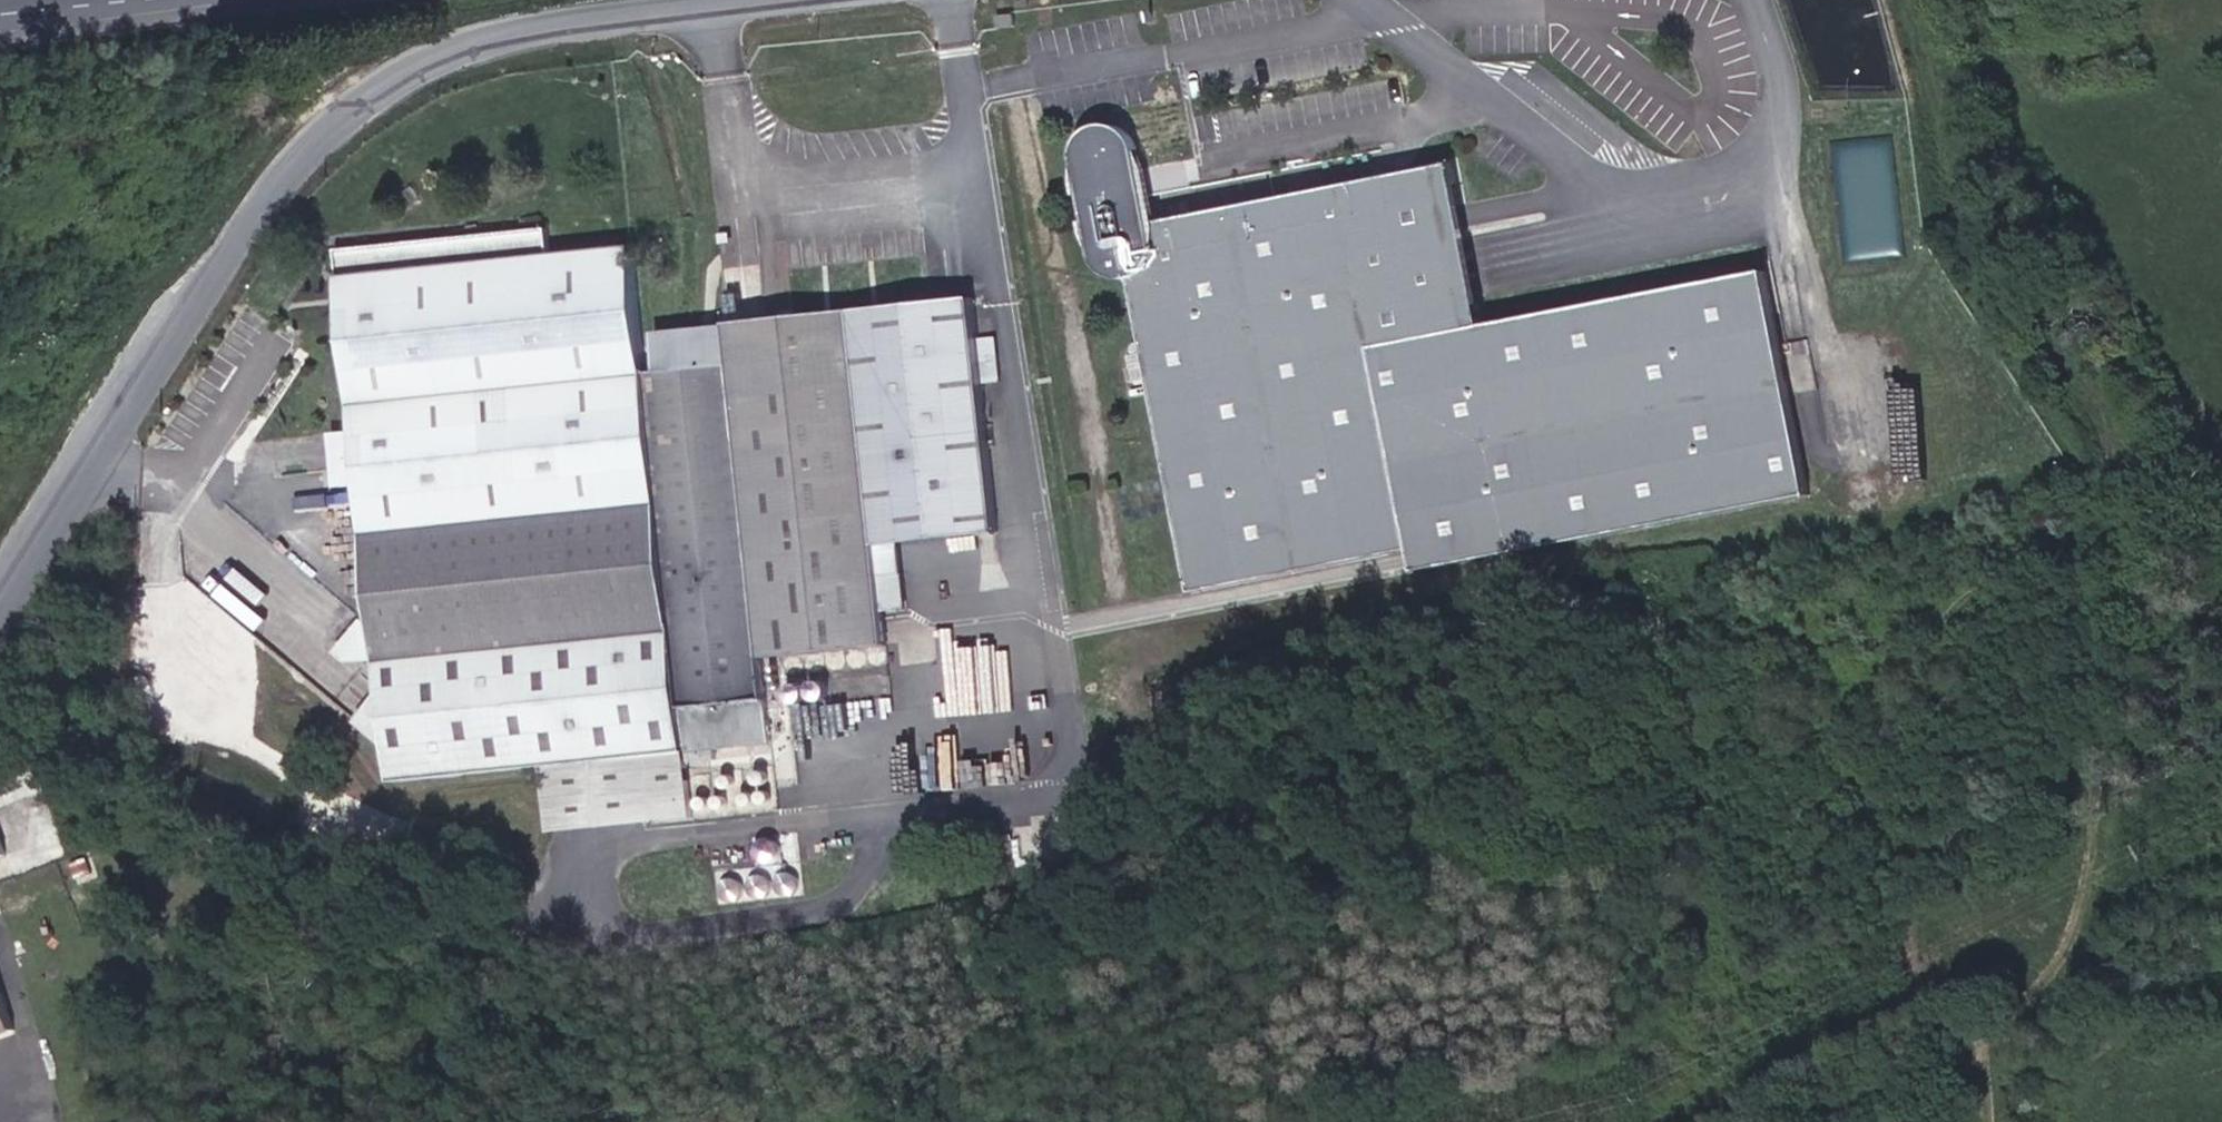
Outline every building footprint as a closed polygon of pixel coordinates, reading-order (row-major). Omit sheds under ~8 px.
[(1093,153),(1091,167),(1101,260),(1112,274),(1130,279),(1144,276),(1204,591),(1429,549),(1433,572),(1836,497),(1792,267),(1501,321),(1472,167),(1178,222),(1168,224),(1153,149),(1140,135),(1122,130),(1103,137),(1093,153)] [(538,228),(329,253),(394,784),(542,766),(550,834),(688,818),(674,713),(755,703),(755,664),(879,656),(870,552),(994,538),(968,297),(724,325),(728,364),(647,373),(631,245),(542,256),(538,228)] [(768,269),(720,270),(721,315),(740,314),(740,318),(769,317),(768,269)] [(23,856),(11,814),(0,817),(0,865),(23,856)] [(0,951),(0,1041),(30,1031),(0,951)]
